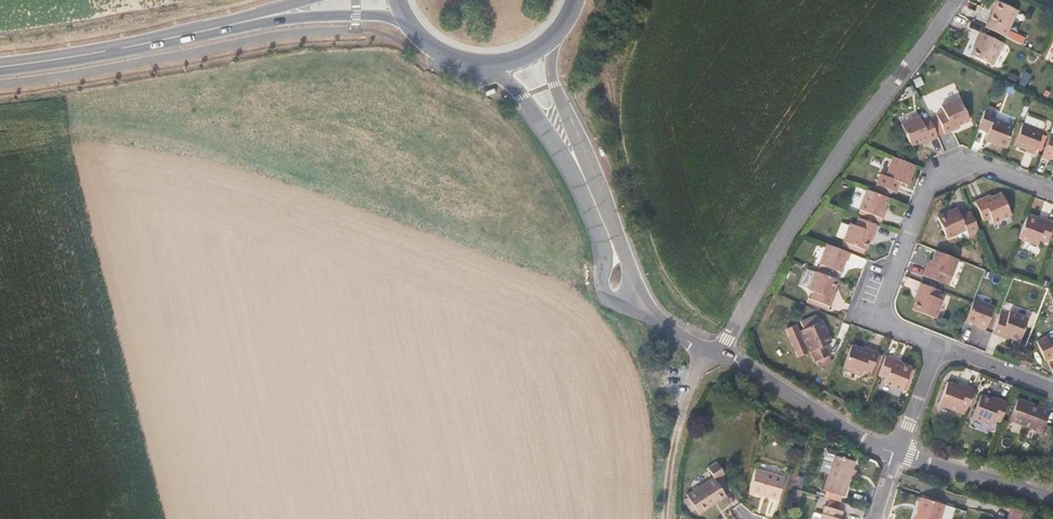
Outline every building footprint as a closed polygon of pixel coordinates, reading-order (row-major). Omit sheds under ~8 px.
[(1002,36),(1015,10),(994,1),(989,11),(990,12),(983,27),(1002,36)] [(991,66),(1001,44),(978,34),(974,42),(976,43),(972,50),(969,56),(991,66)] [(968,126),(959,104),(940,112),(942,117),(936,119),(944,138),(952,136),(951,133),(958,129),(968,126)] [(1004,150),(1011,130),(1001,126),(1004,119),(984,111),(976,133),(996,140),(993,146),(1004,150)] [(936,142),(928,123),(920,125),(919,121),(901,128),(910,150),(920,146),(928,143),(929,145),(936,142)] [(1034,158),(1043,135),(1021,127),(1013,148),(1026,152),(1026,155),(1034,158)] [(1052,132),(1041,161),(1048,164),(1049,161),(1052,162),(1052,132)] [(905,187),(912,168),(891,159),(883,178),(876,176),(873,187),(893,195),(897,184),(905,187)] [(881,213),(886,201),(864,193),(857,212),(881,221),(884,214),(881,213)] [(1010,219),(1001,198),(991,202),(983,205),(981,202),(973,206),(982,224),(989,221),(992,226),(1010,219)] [(977,235),(972,224),(968,215),(958,219),(955,213),(936,221),(945,241),(965,234),(967,239),(977,235)] [(865,243),(868,236),(871,237),(875,229),(854,221),(851,229),(846,227),(839,244),(861,253),(865,243)] [(1052,227),(1051,230),(1043,226),(1033,223),(1024,244),(1043,252),(1045,247),(1052,250),(1052,227)] [(838,277),(843,265),(845,266),(848,257),(824,247),(816,269),(838,277)] [(950,281),(957,263),(933,254),(930,265),(927,272),(925,271),(922,279),(942,287),(945,279),(950,281)] [(828,300),(832,291),(810,282),(803,301),(807,303),(805,310),(824,317),(828,309),(825,308),(828,300)] [(934,323),(941,306),(936,304),(940,295),(919,287),(916,295),(919,297),(916,304),(912,314),(934,323)] [(982,333),(991,310),(973,303),(965,324),(976,328),(975,331),(982,333)] [(1019,344),(1027,322),(1009,315),(1007,320),(999,317),(991,337),(999,340),(1001,338),(1009,340),(1019,344)] [(830,344),(820,323),(818,324),(814,316),(799,324),(802,331),(799,333),(801,337),(799,337),(794,327),(784,331),(796,359),(806,355),(804,350),(807,350),(813,363),(816,361),(819,369),(826,366),(827,361),(825,358),(828,356),(824,347),(830,344)] [(1048,346),(1046,339),(1035,344),(1044,365),(1052,361),(1052,344),(1048,346)] [(869,377),(877,357),(869,354),(868,357),(861,354),(851,350),(842,372),(860,379),(862,375),(869,377)] [(902,395),(910,373),(899,369),(892,366),(893,363),(885,360),(878,380),(885,383),(883,388),(902,395)] [(1027,372),(1031,364),(1020,360),(1017,368),(1027,372)] [(965,415),(972,395),(963,392),(962,394),(955,392),(945,388),(936,410),(955,417),(957,412),(965,415)] [(998,428),(1006,408),(997,405),(996,407),(988,405),(979,401),(970,423),(988,430),(990,425),(998,428)] [(1040,436),(1046,420),(1036,416),(1038,411),(1031,408),(1017,403),(1009,424),(1040,436)] [(845,493),(855,458),(835,452),(825,487),(845,493)] [(700,512),(726,495),(715,479),(725,472),(718,460),(708,467),(714,476),(687,493),(700,512)] [(777,497),(784,476),(763,470),(757,491),(777,497)] [(944,503),(921,496),(914,518),(939,518),(944,503)] [(955,506),(944,503),(939,518),(951,518),(955,506)] [(843,518),(841,517),(842,509),(825,504),(823,511),(815,509),(812,518),(843,518)]
